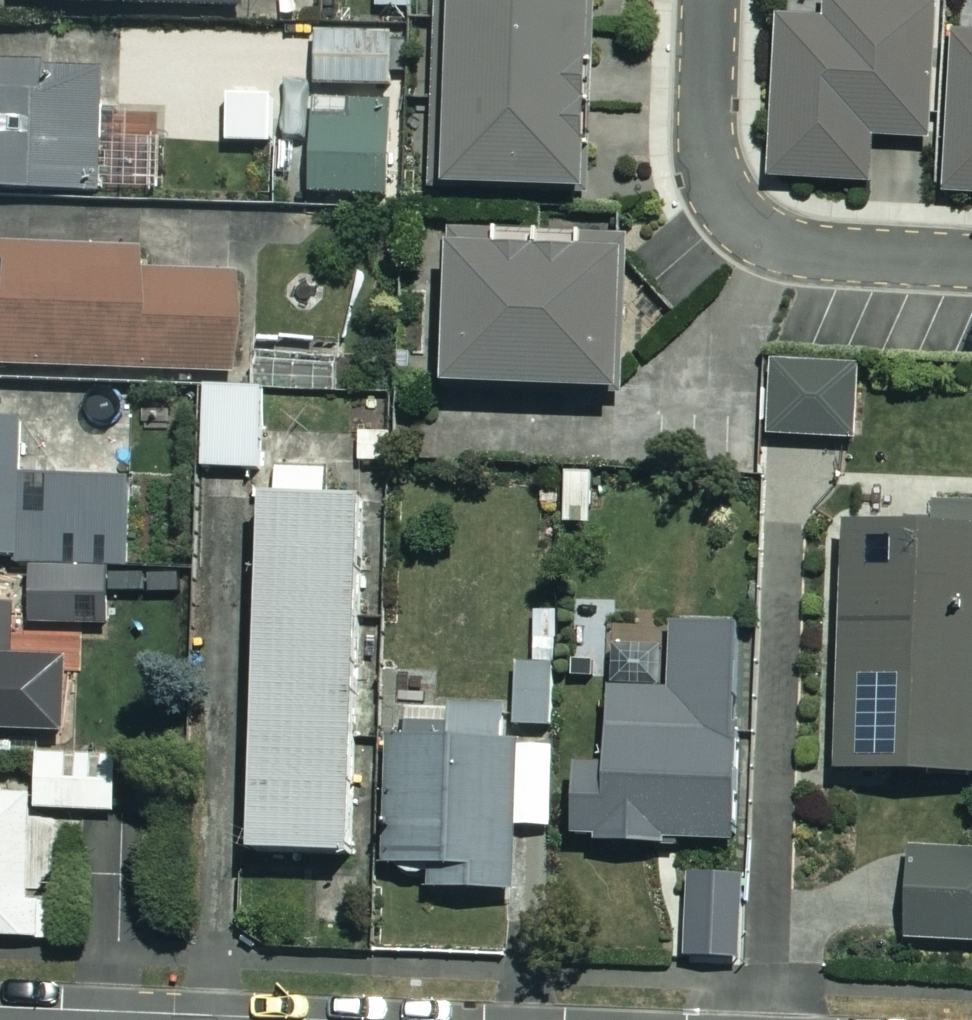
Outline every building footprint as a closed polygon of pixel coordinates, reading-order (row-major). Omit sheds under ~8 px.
[(55,3),(251,11),(251,0),(55,0),(55,3)] [(441,191),(579,197),(586,0),(449,0),(441,191)] [(938,142),(936,196),(971,197),(971,0),(966,0),(965,36),(943,35),(938,142)] [(938,142),(943,35),(944,7),(828,2),(827,29),(774,27),(768,181),(872,185),(874,140),(938,142)] [(363,33),(316,29),(312,85),(359,88),(363,33)] [(0,62),(0,194),(102,194),(102,77),(45,77),(45,62),(0,62)] [(398,98),(310,99),(311,197),(398,197),(398,98)] [(486,231),(445,229),(440,391),(617,396),(622,230),(585,229),(584,262),(485,259),(486,231)] [(0,249),(0,368),(236,376),(239,279),(136,276),(136,254),(0,249)] [(852,371),(774,366),(769,439),(848,444),(852,371)] [(263,392),(203,391),(201,470),(262,471),(263,392)] [(0,419),(0,563),(11,563),(13,419),(0,419)] [(314,477),(264,476),(263,508),(246,507),(237,862),(341,864),(350,507),(313,506),(314,477)] [(125,478),(29,480),(32,640),(106,639),(105,567),(127,567),(125,478)] [(932,500),(931,531),(839,528),(833,775),(971,779),(971,501),(932,500)] [(0,607),(0,684),(10,684),(13,608),(0,607)] [(552,609),(532,609),(534,663),(513,664),(515,729),(555,728),(552,609)] [(730,632),(668,631),(667,695),(607,694),(606,769),(572,769),(571,842),(727,844),(730,632)] [(504,701),(448,700),(448,710),(402,710),(402,734),(448,734),(448,743),(386,742),(383,872),(429,873),(429,894),(512,895),(515,745),(503,745),(504,701)] [(113,755),(35,756),(35,812),(114,811),(113,755)] [(0,785),(0,939),(54,940),(56,827),(26,826),(27,786),(0,785)] [(971,945),(971,859),(905,858),(904,944),(971,945)] [(746,909),(701,907),(699,967),(743,968),(746,909)]
